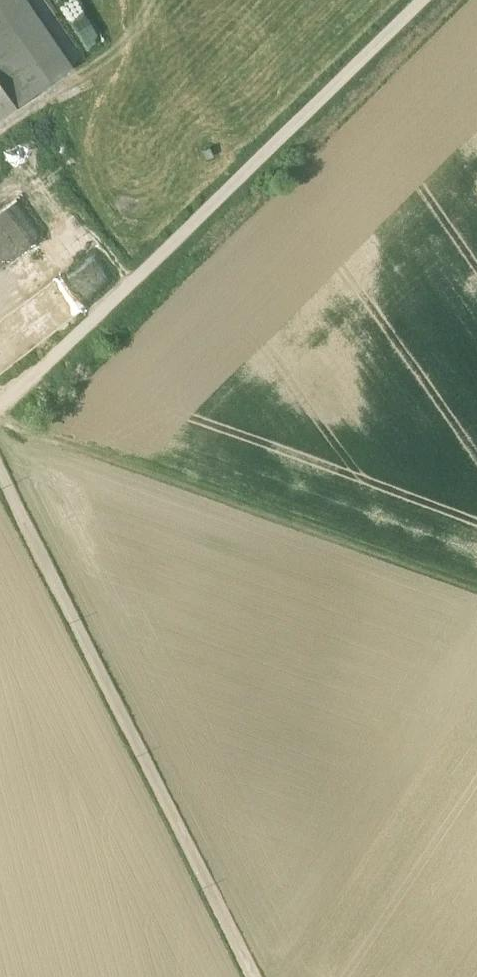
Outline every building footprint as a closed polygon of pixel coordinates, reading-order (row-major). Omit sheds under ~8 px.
[(50,83),(74,67),(28,0),(0,0),(0,9),(50,83)] [(15,107),(50,83),(0,9),(0,84),(15,107)] [(15,107),(0,84),(0,117),(15,107)]
